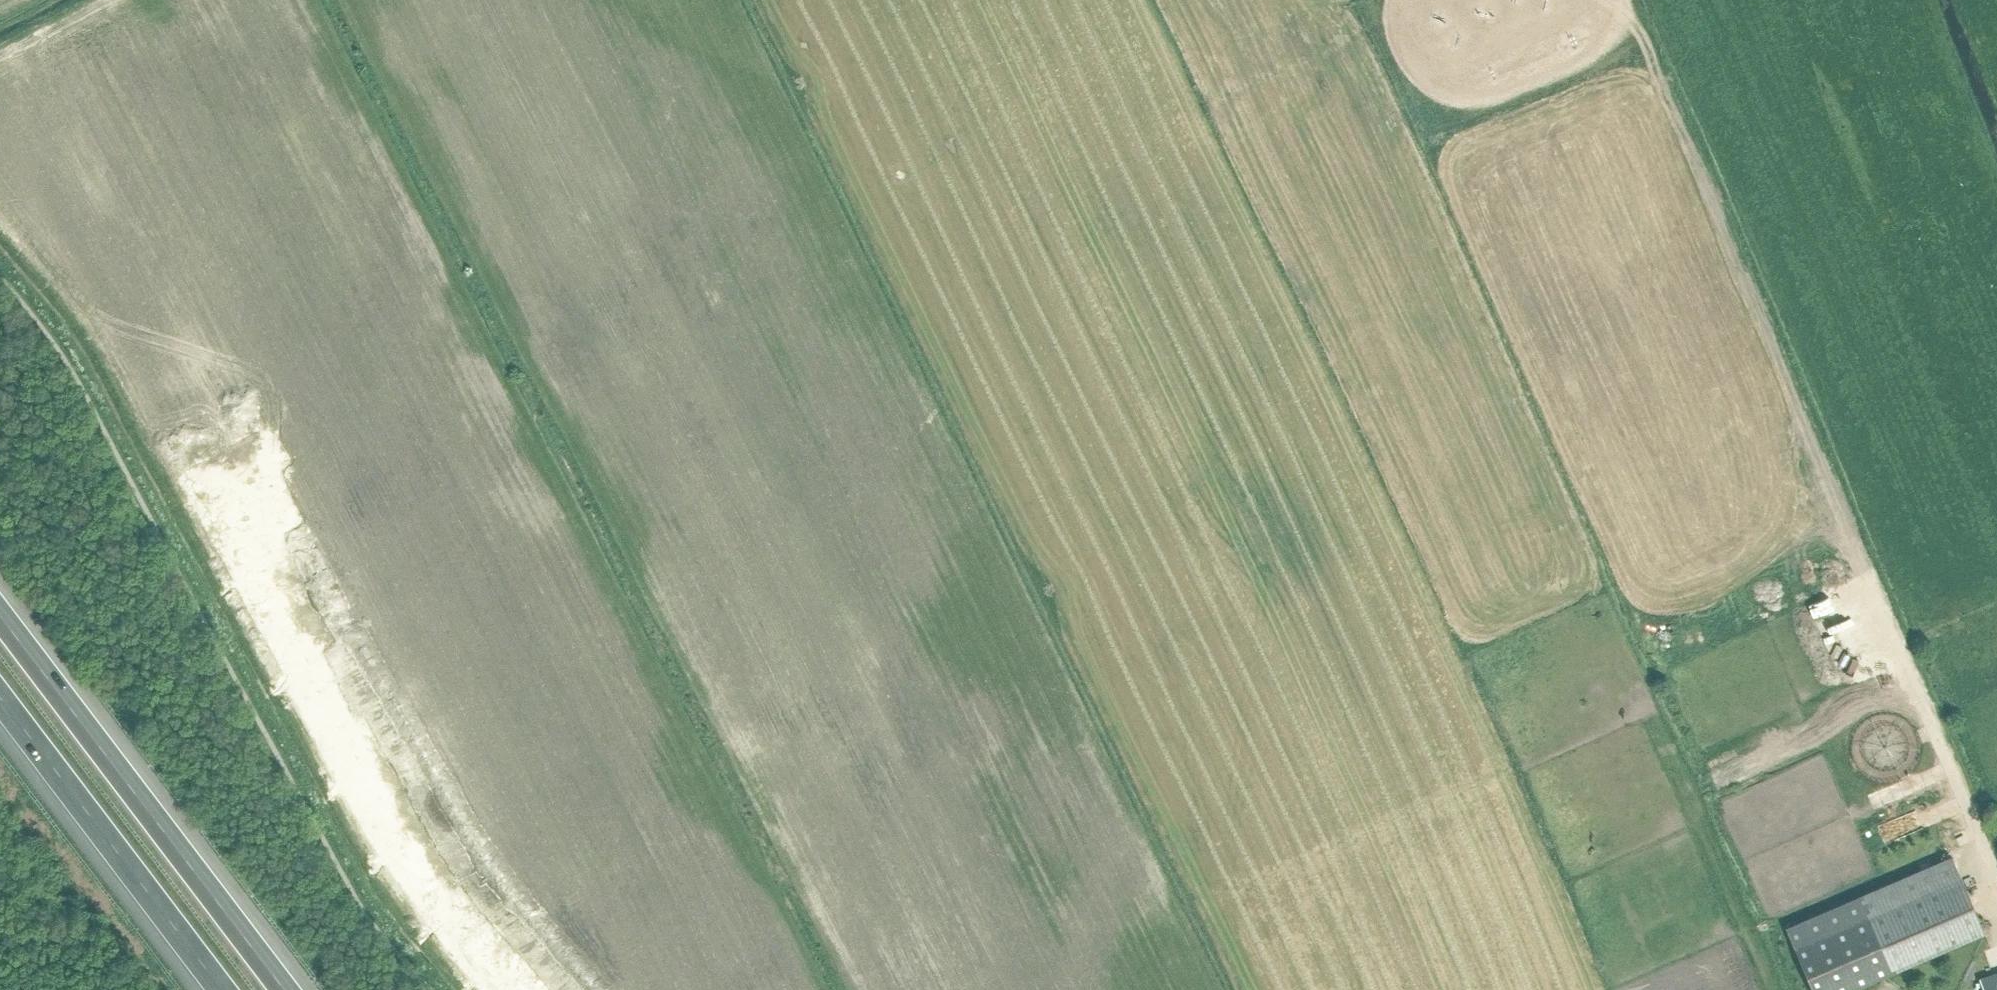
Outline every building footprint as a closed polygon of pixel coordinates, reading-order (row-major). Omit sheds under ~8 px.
[(1984,934),(1951,856),(1785,928),(1812,989),(1854,989),(1984,934)] [(1975,972),(1981,989),(1996,989),(1996,964),(1975,972)]
